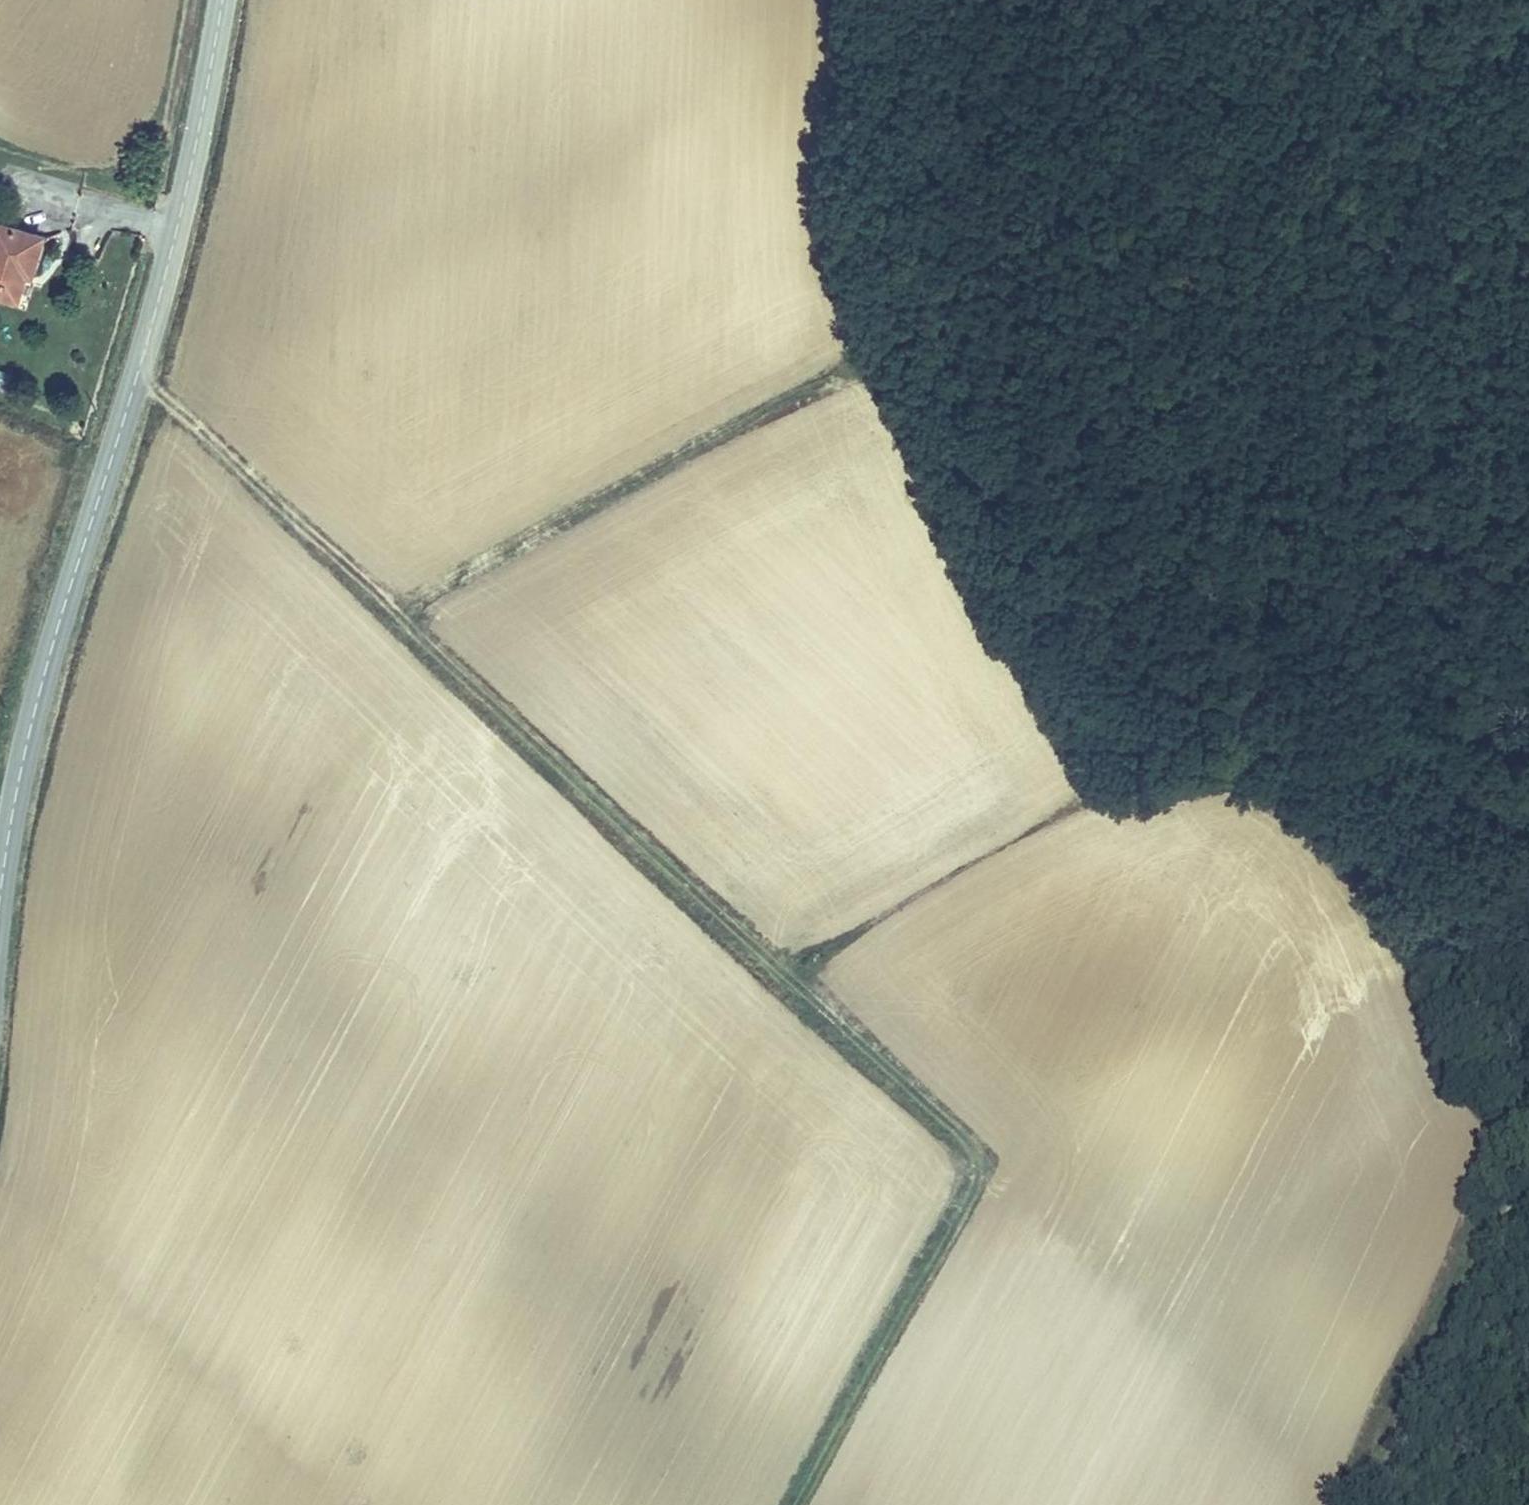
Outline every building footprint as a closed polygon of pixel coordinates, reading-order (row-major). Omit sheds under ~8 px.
[(43,241),(0,226),(0,302),(8,305),(16,281),(28,286),(43,241)]
